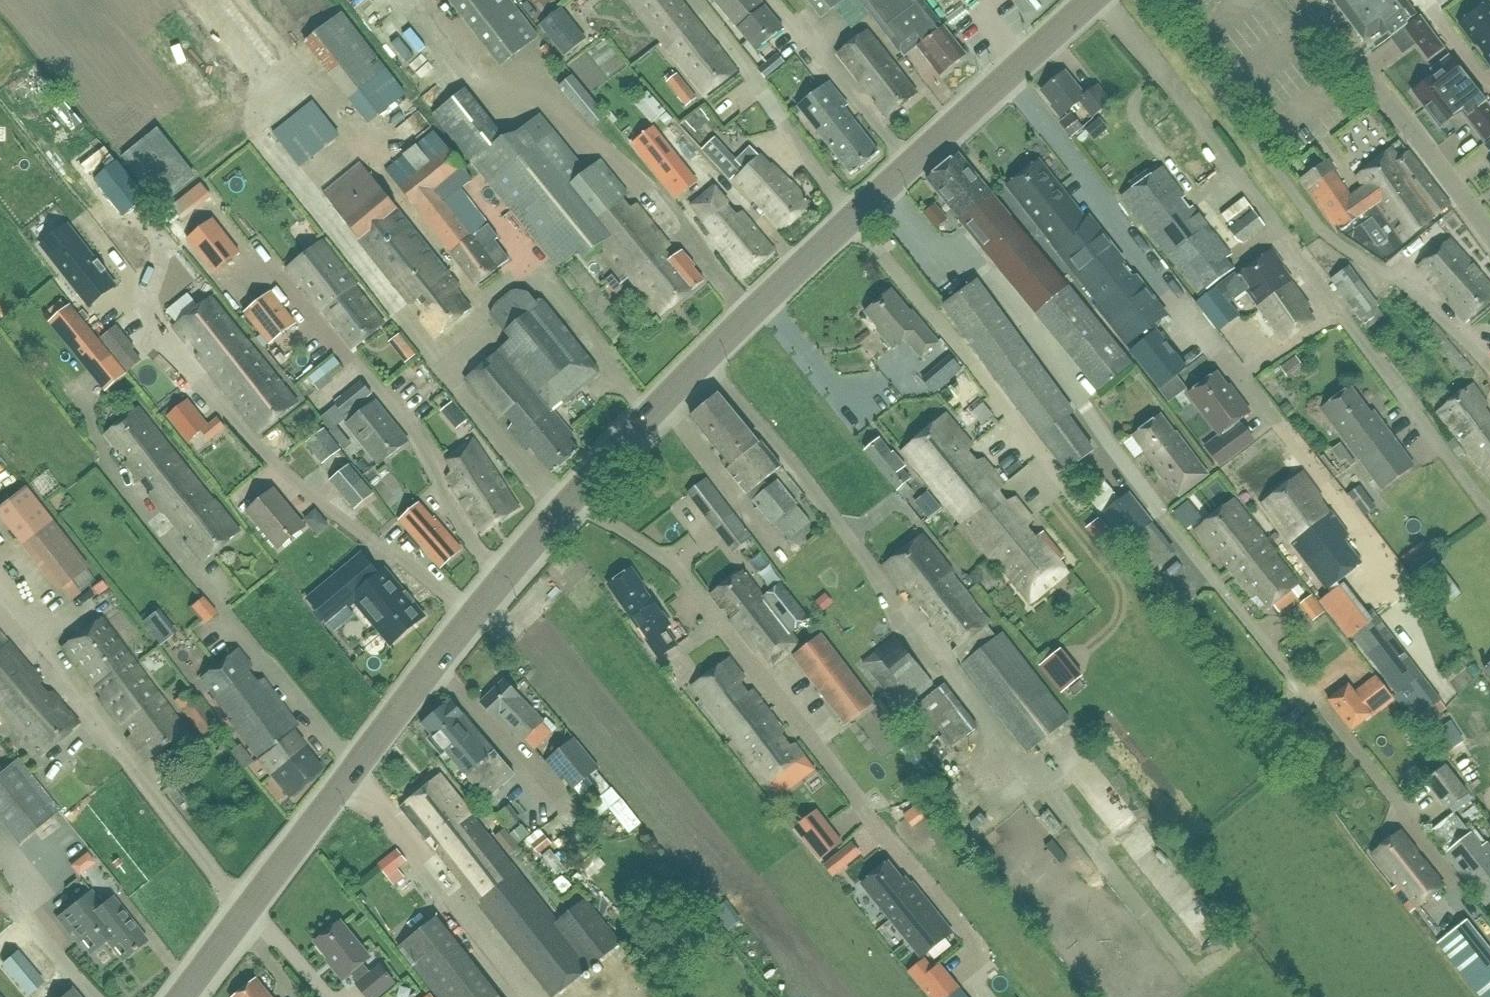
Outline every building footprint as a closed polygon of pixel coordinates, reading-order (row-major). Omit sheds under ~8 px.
[(449,2),(475,35),(513,5),(509,0),(452,0),(449,2)] [(693,16),(680,0),(630,0),(662,41),(693,16)] [(783,28),(760,0),(713,0),(756,51),(783,28)] [(821,17),(833,7),(842,0),(807,0),(821,17)] [(901,53),(915,43),(918,46),(917,47),(939,75),(965,54),(943,26),(923,0),(860,0),(901,53)] [(1367,44),(1366,45),(1372,52),(1401,30),(1402,31),(1405,29),(1419,18),(1416,15),(1415,16),(1403,0),(1334,0),(1367,44)] [(1488,2),(1459,23),(1476,45),(1481,44),(1487,51),(1484,56),(1489,65),(1489,4),(1488,2)] [(513,5),(475,35),(500,67),(538,37),(513,5)] [(564,55),(583,41),(559,9),(540,24),(564,55)] [(341,12),(303,41),(368,124),(406,94),(341,12)] [(693,16),(662,41),(705,95),(736,71),(693,16)] [(1444,47),(1421,16),(1419,18),(1405,29),(1428,59),(1444,47)] [(916,93),(867,30),(837,53),(869,94),(872,92),(878,100),(875,102),(887,117),(916,93)] [(603,39),(565,61),(570,70),(588,60),(600,82),(621,69),(603,39)] [(1426,109),(1466,77),(1450,57),(1433,70),(1436,74),(1413,93),(1426,109)] [(1084,95),(1065,71),(1041,90),(1057,110),(1055,111),(1059,116),(1079,100),(1092,117),(1111,103),(1097,85),(1084,95)] [(666,83),(685,107),(696,98),(676,74),(666,83)] [(598,106),(572,75),(558,86),(592,127),(606,116),(598,106)] [(1426,109),(1440,127),(1461,111),(1485,142),(1489,138),(1489,109),(1466,78),(1467,78),(1466,77),(1426,109)] [(851,176),(880,154),(844,107),(847,105),(828,81),(797,105),(851,176)] [(502,136),(464,89),(433,113),(557,267),(577,251),(584,259),(603,243),(632,279),(662,314),(704,281),(693,268),(695,266),(681,250),(677,254),(672,247),(665,239),(635,203),(631,207),(623,198),(627,193),(600,160),(587,171),(540,114),(518,131),(502,136)] [(660,119),(666,113),(648,93),(636,104),(654,124),(660,119)] [(299,168),(340,135),(312,100),(272,132),(299,168)] [(613,114),(603,102),(598,106),(606,116),(608,118),(613,114)] [(673,121),(666,113),(660,119),(667,127),(673,121)] [(1058,123),(1070,137),(1071,137),(1082,129),(1071,113),(1058,123)] [(684,190),(697,180),(653,125),(630,144),(663,184),(673,176),(684,190)] [(157,128),(121,157),(160,205),(196,176),(157,128)] [(509,259),(495,241),(498,238),(460,189),(472,179),(433,132),(386,170),(414,207),(450,254),(451,253),(475,285),(497,268),(496,268),(509,259)] [(783,230),(809,204),(791,182),(791,183),(772,164),(767,169),(756,159),(759,156),(750,148),(736,162),(736,161),(733,163),(723,153),(724,151),(715,142),(704,153),(723,175),(730,181),(734,177),(745,188),(744,189),(783,230)] [(1373,206),(1404,249),(1407,247),(1423,235),(1419,230),(1450,205),(1409,152),(1400,160),(1391,149),(1358,176),(1365,187),(1350,197),(1340,206),(1352,221),(1373,206)] [(1126,372),(1133,366),(959,154),(927,180),(1100,390),(1107,385),(1108,386),(1126,372)] [(1004,186),(1068,268),(1107,237),(1089,215),(1085,218),(1039,159),(1004,186)] [(1340,206),(1350,197),(1333,172),(1334,171),(1327,161),(1299,180),(1298,181),(1326,218),(1337,232),(1337,233),(1352,221),(1340,206)] [(114,162),(93,179),(124,217),(145,200),(114,162)] [(434,338),(470,309),(457,290),(459,286),(398,210),(360,162),(322,193),(360,241),(410,304),(416,304),(422,311),(419,319),(434,338)] [(1189,208),(1182,199),(1186,196),(1163,168),(1123,196),(1131,206),(1129,208),(1141,223),(1137,226),(1137,227),(1144,236),(1148,232),(1199,297),(1235,269),(1226,259),(1231,255),(1193,206),(1189,208)] [(201,184),(172,207),(183,220),(211,197),(201,184)] [(730,201),(715,184),(691,203),(725,251),(723,252),(742,277),(774,251),(741,211),(736,215),(727,204),(730,201)] [(1239,201),(1221,216),(1227,224),(1226,225),(1229,229),(1228,230),(1240,244),(1264,226),(1253,211),(1249,206),(1243,198),(1239,201)] [(241,253),(214,219),(186,240),(213,275),(241,253)] [(90,305),(114,286),(104,273),(106,271),(98,261),(96,262),(69,229),(45,248),(90,305)] [(1107,237),(1068,268),(1096,304),(1093,306),(1126,348),(1168,315),(1137,276),(1131,277),(1121,263),(1124,260),(1107,237)] [(159,238),(152,244),(165,257),(171,251),(159,238)] [(1489,301),(1489,286),(1449,239),(1417,267),(1465,322),(1489,301)] [(322,241),(287,267),(301,285),(304,283),(311,292),(308,295),(321,312),(323,310),(352,348),(384,324),(353,287),(356,285),(322,241)] [(1310,308),(1280,270),(1283,266),(1272,250),(1237,275),(1235,273),(1196,302),(1218,331),(1237,316),(1227,303),(1246,290),(1284,340),(1315,319),(1316,319),(1309,309),(1310,308)] [(1367,328),(1382,317),(1376,307),(1377,306),(1348,267),(1331,279),(1367,328)] [(613,293),(621,286),(612,274),(604,280),(607,284),(606,285),(613,293)] [(1091,448),(1065,413),(1070,409),(977,281),(943,306),(1040,438),(1044,435),(1067,466),(1091,448)] [(535,302),(528,293),(517,290),(510,291),(494,304),(489,315),(505,334),(506,333),(512,340),(466,378),(500,419),(504,416),(512,426),(508,430),(526,451),(530,447),(551,472),(578,450),(569,439),(573,436),(552,411),(600,371),(541,301),(539,299),(535,302)] [(910,312),(891,290),(865,312),(884,335),(882,336),(893,348),(904,338),(920,357),(938,342),(912,311),(910,312)] [(269,345),(296,323),(271,291),(243,313),(269,345)] [(197,357),(209,372),(247,341),(210,296),(198,306),(189,295),(168,312),(177,324),(173,327),(186,344),(191,342),(200,353),(197,357)] [(104,392),(125,375),(70,306),(49,323),(104,392)] [(1426,330),(1439,343),(1436,346),(1463,378),(1473,370),(1466,361),(1465,361),(1447,338),(1434,322),(1426,330)] [(114,357),(132,343),(117,326),(100,340),(114,357)] [(1187,367),(1156,330),(1130,351),(1160,389),(1168,399),(1181,388),(1173,378),(1187,367)] [(122,356),(136,378),(159,362),(145,341),(122,356)] [(247,341),(209,372),(241,411),(259,433),(297,402),(277,378),(278,378),(277,377),(247,341)] [(279,355),(275,349),(269,354),(274,360),(279,355)] [(936,369),(947,382),(960,370),(949,358),(936,369)] [(333,360),(296,385),(306,399),(342,374),(333,360)] [(1227,387),(1217,374),(1189,394),(1220,436),(1206,447),(1220,467),(1254,441),(1238,420),(1249,412),(1229,386),(1227,387)] [(364,410),(359,403),(371,394),(360,381),(333,403),(349,422),(346,424),(379,464),(407,441),(375,401),(364,410)] [(1484,408),(1487,405),(1472,384),(1436,412),(1454,435),(1455,434),(1456,436),(1447,444),(1457,457),(1468,451),(1485,472),(1486,471),(1489,477),(1489,417),(1484,408)] [(1370,413),(1350,387),(1321,409),(1361,462),(1391,439),(1393,438),(1373,411),(1370,413)] [(717,394),(690,416),(725,458),(721,462),(726,469),(747,495),(746,495),(751,502),(753,500),(772,524),(774,523),(795,506),(796,505),(777,481),(768,488),(763,481),(781,467),(761,442),(758,444),(717,394)] [(188,400),(167,418),(187,443),(200,432),(208,426),(188,400)] [(190,473),(138,408),(104,434),(116,450),(122,449),(129,458),(126,464),(139,481),(143,481),(151,493),(150,496),(154,502),(190,473)] [(989,557),(1033,520),(1014,497),(1008,501),(1000,491),(1004,485),(983,459),(977,460),(968,450),(973,446),(946,414),(902,451),(989,557)] [(1174,434),(1160,415),(1133,436),(1150,460),(1149,461),(1168,486),(1170,484),(1179,496),(1207,475),(1176,433),(1174,434)] [(208,442),(225,429),(217,419),(208,425),(208,426),(200,432),(208,442)] [(341,450),(324,428),(306,443),(322,464),(341,450)] [(479,534),(521,508),(474,437),(442,458),(450,472),(445,479),(479,534)] [(1381,489),(1413,465),(1393,438),(1391,439),(1361,462),(1381,489)] [(895,456),(880,439),(866,450),(876,465),(906,502),(914,496),(912,494),(914,492),(913,491),(904,482),(910,478),(902,469),(906,466),(897,455),(895,456)] [(354,509),(373,493),(349,465),(331,481),(354,509)] [(190,473),(154,502),(163,514),(166,514),(181,532),(185,531),(190,538),(186,542),(201,562),(239,532),(214,501),(213,502),(190,473)] [(1326,591),(1361,564),(1345,543),(1349,536),(1302,473),(1261,504),(1326,591)] [(29,487),(40,502),(56,490),(45,475),(29,487)] [(390,476),(373,481),(382,510),(399,504),(390,476)] [(687,493),(732,551),(751,536),(706,478),(687,493)] [(1359,487),(1349,494),(1364,515),(1374,507),(1359,487)] [(278,548),(304,527),(273,489),(247,511),(278,548)] [(1127,492),(1101,511),(1126,543),(1152,522),(1127,492)] [(1233,501),(1195,532),(1214,555),(1220,551),(1224,556),(1220,559),(1230,571),(1266,541),(1233,501)] [(434,522),(418,504),(400,520),(441,567),(461,550),(435,521),(434,522)] [(1115,538),(1099,518),(1086,528),(1101,548),(1115,538)] [(1033,520),(989,557),(989,558),(992,556),(1031,603),(1068,572),(1060,561),(1064,558),(1042,532),(1036,536),(1029,526),(1033,521),(1033,520)] [(79,597),(72,588),(90,573),(48,522),(17,548),(66,607),(79,597)] [(1153,524),(1126,544),(1148,572),(1174,551),(1153,524)] [(990,623),(954,579),(953,575),(948,568),(940,559),(923,536),(884,566),(901,588),(905,585),(913,595),(910,599),(917,609),(918,608),(943,640),(950,637),(958,646),(951,651),(962,665),(960,667),(1026,752),(1069,719),(1002,633),(997,638),(987,625),(990,623)] [(1470,558),(1489,545),(1489,543),(1486,537),(1465,551),(1470,558)] [(1230,571),(1250,594),(1257,594),(1267,606),(1271,603),(1279,613),(1298,598),(1290,587),(1295,583),(1272,552),(1273,551),(1266,541),(1230,571)] [(1412,572),(1433,556),(1425,545),(1403,561),(1412,572)] [(360,555),(308,598),(330,623),(382,580),(360,555)] [(651,601),(643,589),(645,588),(631,568),(608,585),(638,627),(639,626),(648,639),(646,640),(658,658),(676,645),(665,629),(670,625),(653,600),(651,601)] [(764,597),(743,570),(712,594),(723,609),(731,619),(756,653),(760,651),(772,666),(800,645),(791,633),(791,632),(796,628),(801,633),(812,623),(808,619),(808,618),(806,616),(780,584),(764,597)] [(424,617),(389,575),(361,599),(381,624),(376,628),(390,645),(424,617)] [(1446,576),(1423,593),(1438,612),(1460,595),(1446,576)] [(815,602),(822,611),(833,601),(826,593),(815,602)] [(205,625),(216,615),(202,597),(190,607),(205,625)] [(154,616),(139,628),(157,652),(172,640),(154,616)] [(185,733),(98,618),(59,648),(117,725),(123,722),(131,733),(126,738),(145,764),(185,733)] [(37,685),(40,682),(0,635),(0,713),(27,741),(40,755),(79,723),(49,692),(45,693),(37,685)] [(793,656),(845,725),(873,703),(822,635),(793,656)] [(1410,667),(1389,638),(1366,655),(1396,694),(1421,675),(1413,665),(1410,667)] [(255,681),(247,671),(250,666),(237,648),(199,677),(245,745),(286,798),(320,770),(290,731),(297,725),(261,678),(255,681)] [(692,686),(779,797),(813,770),(794,745),(788,747),(780,737),(784,732),(752,690),(748,693),(741,684),(745,678),(729,657),(692,686)] [(543,722),(503,680),(481,702),(495,719),(497,718),(522,743),(543,722)] [(951,748),(977,728),(944,684),(918,704),(951,748)] [(1369,713),(1349,687),(1330,701),(1350,728),(1369,713)] [(208,760),(225,750),(212,728),(216,726),(189,690),(173,700),(201,737),(196,739),(208,760)] [(496,752),(450,700),(422,724),(432,736),(428,739),(441,755),(445,752),(465,775),(486,799),(514,775),(496,753),(496,752)] [(1421,700),(1410,707),(1422,727),(1433,720),(1421,700)] [(610,789),(595,771),(597,768),(580,746),(573,739),(546,762),(562,781),(565,779),(573,789),(586,777),(602,796),(584,810),(585,812),(592,822),(611,806),(631,831),(640,824),(620,798),(613,790),(612,788),(610,789)] [(57,809),(17,760),(0,774),(0,822),(16,842),(57,809)] [(1449,808),(1456,803),(1465,796),(1443,768),(1427,780),(1449,808)] [(557,923),(472,816),(473,815),(440,774),(399,807),(425,841),(432,835),(439,844),(436,852),(550,996),(619,942),(586,900),(557,923)] [(990,829),(1029,803),(1015,783),(977,810),(990,829)] [(903,819),(910,828),(927,814),(920,805),(903,819)] [(820,824),(802,838),(820,860),(841,843),(831,830),(828,833),(820,824)] [(538,853),(550,844),(544,836),(539,830),(523,841),(529,849),(533,847),(538,853)] [(1409,913),(1416,907),(1443,886),(1400,831),(1372,853),(1397,885),(1391,890),(1409,913)] [(1471,835),(1446,855),(1466,879),(1470,878),(1476,887),(1474,890),(1486,905),(1489,902),(1489,849),(1486,844),(1481,848),(1471,835)] [(825,866),(833,876),(845,866),(860,853),(852,844),(837,856),(825,866)] [(890,920),(921,894),(913,884),(912,885),(908,888),(902,880),(888,863),(862,884),(890,920)] [(101,905),(90,892),(56,918),(67,933),(70,931),(88,953),(104,941),(120,961),(145,941),(112,897),(101,905)] [(936,917),(928,907),(930,906),(921,894),(890,920),(921,958),(952,933),(938,915),(936,917)] [(399,948),(437,996),(499,996),(437,918),(399,948)] [(1467,920),(1437,942),(1474,988),(1481,996),(1482,996),(1487,993),(1489,995),(1489,950),(1467,920)] [(363,963),(369,958),(340,922),(315,943),(334,966),(332,967),(343,980),(350,974),(358,983),(356,985),(366,996),(378,996),(394,983),(379,965),(370,972),(363,963)] [(2,966),(28,996),(43,983),(17,953),(2,966)] [(939,963),(932,969),(924,959),(908,972),(929,996),(949,996),(959,989),(939,963)] [(256,979),(234,996),(271,996),(256,979)] [(972,996),(996,996),(989,986),(972,996)] [(71,989),(61,996),(78,996),(71,989)]
